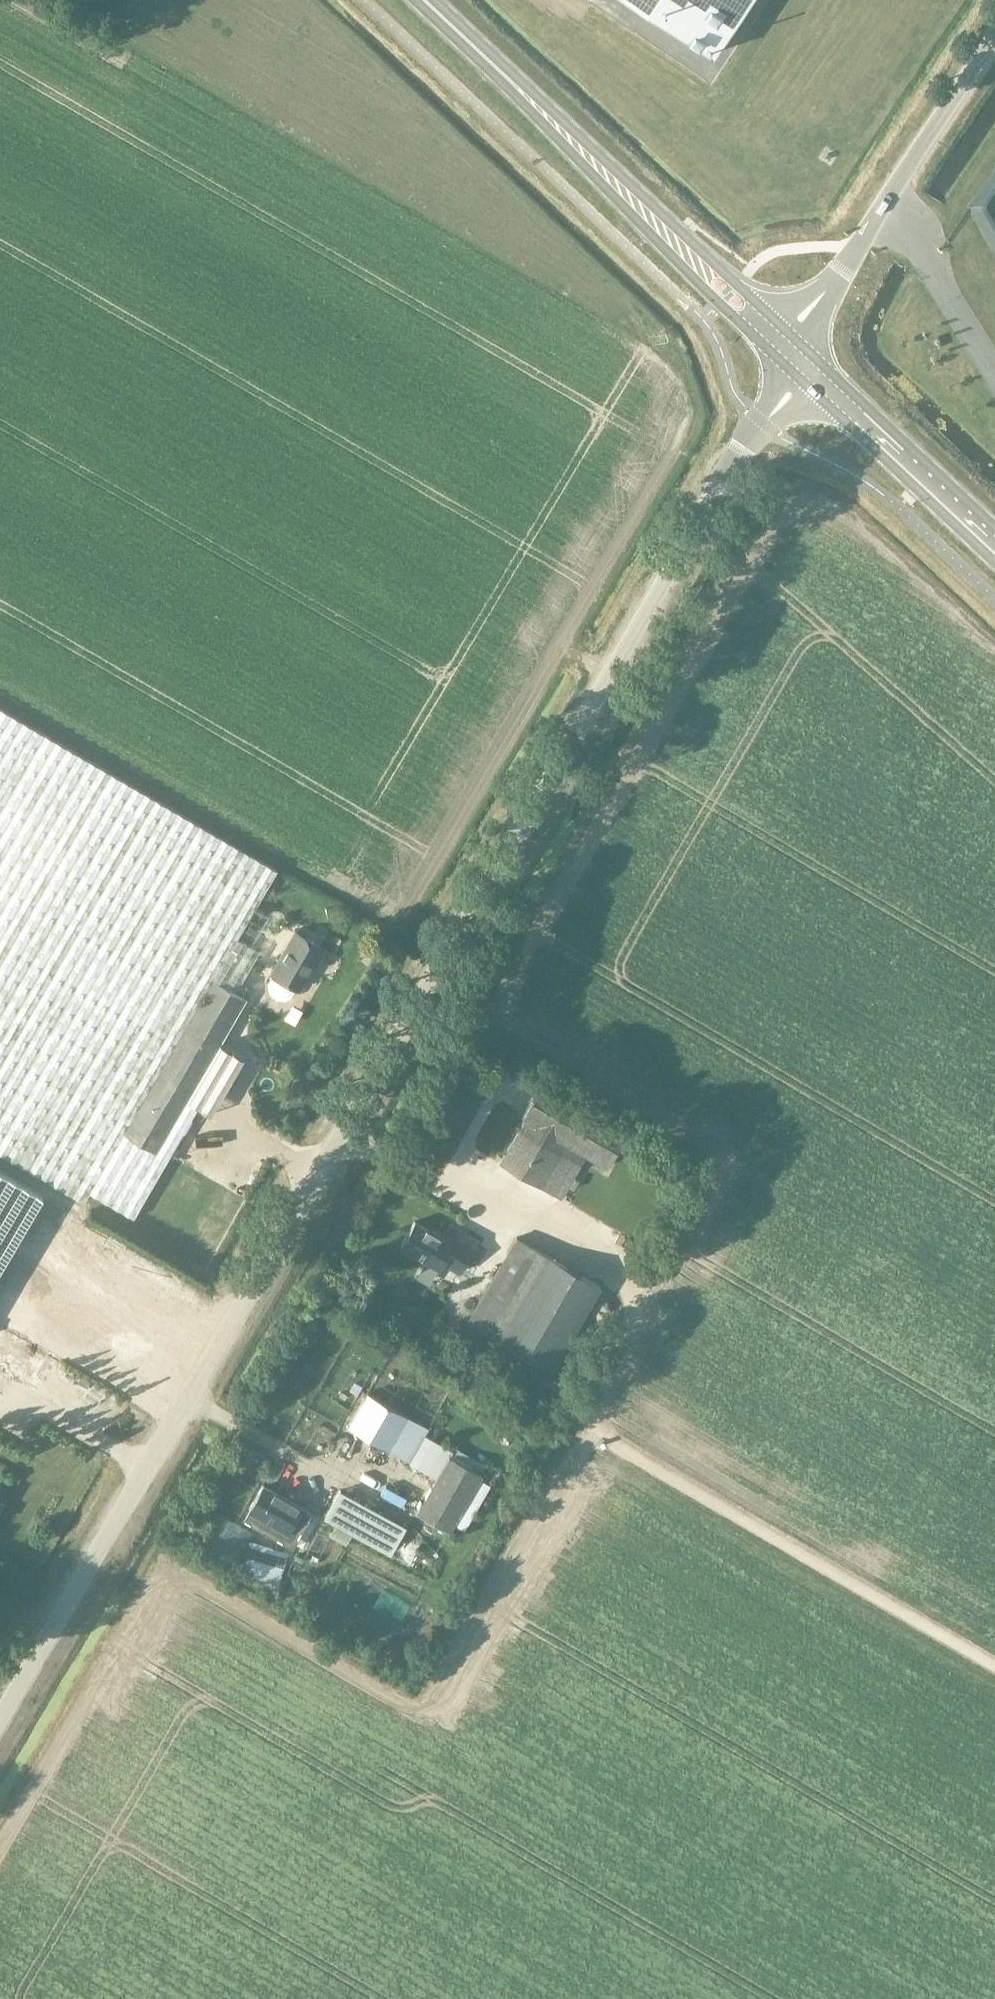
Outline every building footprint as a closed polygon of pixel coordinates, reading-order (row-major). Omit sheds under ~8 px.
[(711,54),(747,0),(630,0),(711,54)] [(88,1192),(132,1217),(191,1117),(204,1125),(237,1069),(213,1055),(246,998),(234,992),(252,961),(230,948),(276,870),(0,709),(0,1145),(88,1192)] [(273,973),(267,983),(268,989),(272,994),(277,998),(284,998),(290,996),(295,987),(299,989),(323,947),(295,931),(271,972),(273,973)] [(500,1163),(500,1164),(561,1199),(586,1156),(607,1168),(627,1133),(544,1083),(523,1117),(524,1118),(499,1163),(500,1163)] [(43,1195),(0,1170),(0,1267),(43,1195)] [(414,1222),(400,1246),(439,1268),(445,1258),(455,1264),(463,1251),(453,1245),(453,1244),(414,1222)] [(468,1322),(552,1370),(600,1286),(516,1238),(468,1322)] [(54,1341),(14,1322),(23,1302),(0,1291),(0,1390),(0,1391),(10,1370),(28,1379),(35,1365),(40,1368),(54,1341)] [(389,1451),(389,1450),(408,1417),(368,1394),(348,1427),(389,1451)] [(408,1417),(389,1450),(409,1461),(428,1428),(408,1417)] [(464,1529),(490,1484),(479,1478),(481,1474),(448,1455),(416,1512),(450,1530),(454,1523),(464,1529)] [(396,1525),(402,1515),(333,1481),(318,1511),(409,1556),(419,1537),(396,1525)] [(249,1510),(243,1521),(291,1548),(303,1528),(311,1514),(300,1509),(301,1508),(262,1485),(248,1510),(249,1510)]
